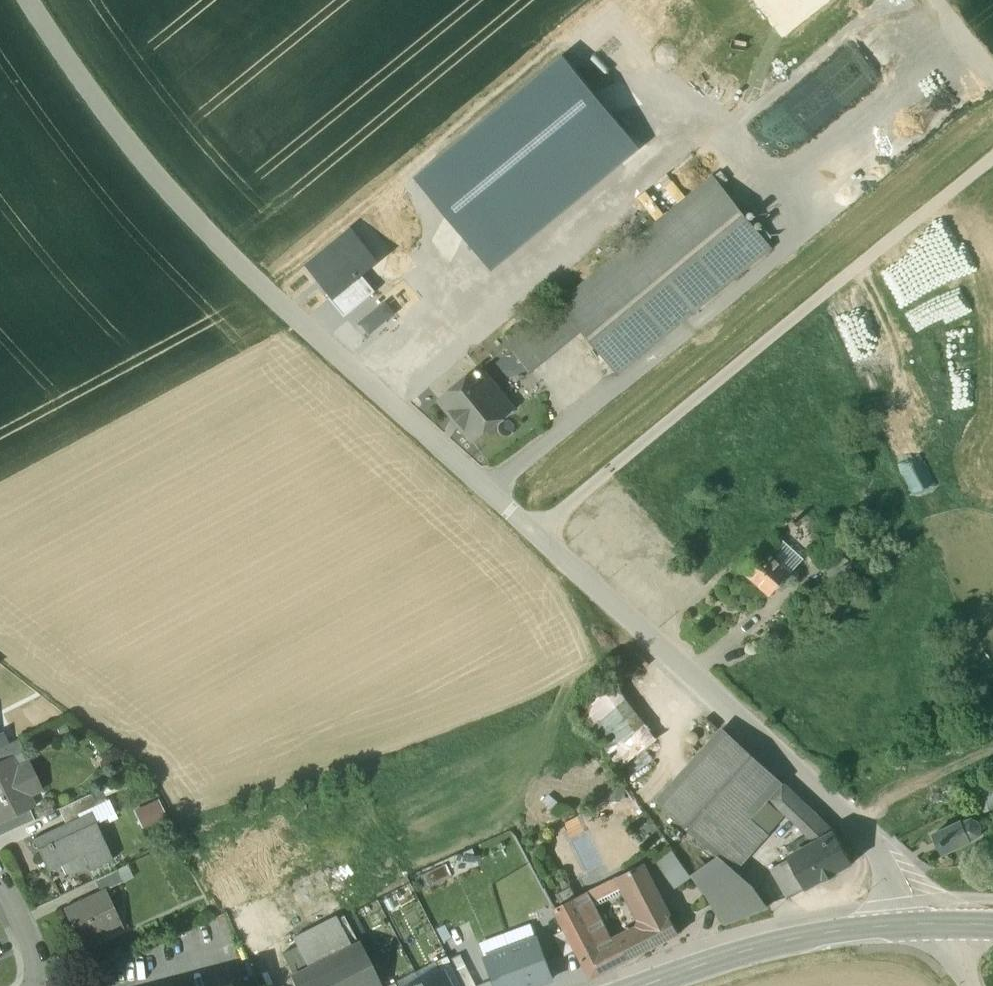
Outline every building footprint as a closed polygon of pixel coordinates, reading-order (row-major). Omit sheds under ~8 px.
[(562,56),(415,180),(480,256),(627,132),(562,56)] [(714,177),(561,304),(582,330),(618,374),(771,247),(766,241),(771,236),(765,229),(760,233),(714,177)] [(352,232),(310,267),(335,297),(361,275),(377,262),(352,232)] [(335,297),(331,300),(345,317),(375,292),(361,275),(335,297)] [(396,314),(387,302),(361,323),(370,334),(396,314)] [(561,304),(509,345),(531,372),(582,330),(561,304)] [(512,409),(480,370),(442,400),(454,415),(453,417),(461,426),(462,425),(474,440),(512,409)] [(903,478),(926,468),(893,392),(870,402),(903,478)] [(803,559),(778,536),(765,549),(788,569),(791,565),(795,568),(803,559)] [(765,549),(765,548),(743,572),(770,596),(791,573),(788,569),(765,549)] [(839,558),(833,560),(829,565),(828,571),(831,577),(836,581),(842,581),(848,579),(851,574),(852,568),(850,562),(845,559),(839,558)] [(659,744),(626,685),(586,707),(619,766),(659,744)] [(722,729),(658,800),(708,846),(717,854),(718,853),(750,818),(768,798),(782,783),(722,729)] [(10,757),(11,758),(24,752),(19,739),(0,748),(0,761),(10,757)] [(34,807),(16,770),(30,763),(24,752),(11,758),(10,757),(0,761),(0,823),(34,807)] [(971,785),(980,810),(992,805),(992,795),(988,780),(971,785)] [(800,800),(782,783),(768,798),(785,815),(787,813),(818,843),(835,833),(800,800)] [(101,789),(91,794),(97,805),(106,801),(101,789)] [(91,794),(59,809),(64,821),(67,819),(97,805),(91,794)] [(97,805),(67,819),(67,823),(91,812),(96,823),(115,814),(109,800),(97,805)] [(96,823),(91,812),(67,823),(33,840),(48,871),(61,865),(59,861),(81,851),(90,870),(113,859),(96,823)] [(962,821),(934,834),(942,854),(971,841),(971,839),(979,836),(980,836),(981,835),(980,834),(981,829),(983,829),(983,828),(981,828),(979,823),(980,821),(979,820),(978,821),(973,819),(973,818),(971,817),(971,819),(963,823),(962,821)] [(750,818),(718,853),(736,870),(768,834),(750,818)] [(818,843),(801,852),(799,848),(791,852),(793,857),(775,867),(791,897),(825,879),(826,880),(836,874),(835,873),(852,863),(835,833),(818,843)] [(736,870),(718,853),(717,854),(718,855),(708,866),(705,870),(691,876),(726,923),(768,906),(754,886),(736,870)] [(644,864),(623,874),(624,881),(645,921),(667,909),(644,864)] [(117,870),(95,881),(100,891),(105,889),(106,890),(122,882),(117,870)] [(615,878),(593,889),(597,898),(619,887),(615,878)] [(100,891),(83,900),(83,901),(64,910),(81,948),(98,940),(94,931),(119,919),(106,890),(105,889),(100,891)] [(602,950),(575,898),(556,908),(591,977),(612,968),(602,950)] [(667,909),(645,921),(643,929),(616,943),(626,961),(679,933),(667,909)] [(554,937),(565,957),(575,951),(564,931),(554,937)] [(539,938),(483,958),(493,985),(535,985),(554,979),(539,938)] [(290,977),(294,985),(378,985),(381,984),(370,962),(360,943),(309,968),(295,975),(290,977)] [(616,943),(602,950),(612,968),(626,961),(616,943)] [(285,954),(295,975),(309,968),(299,947),(285,954)] [(462,985),(475,985),(461,956),(450,961),(462,985)] [(448,985),(461,985),(446,958),(436,963),(441,973),(448,985)] [(420,983),(421,985),(448,985),(441,973),(420,983)]
